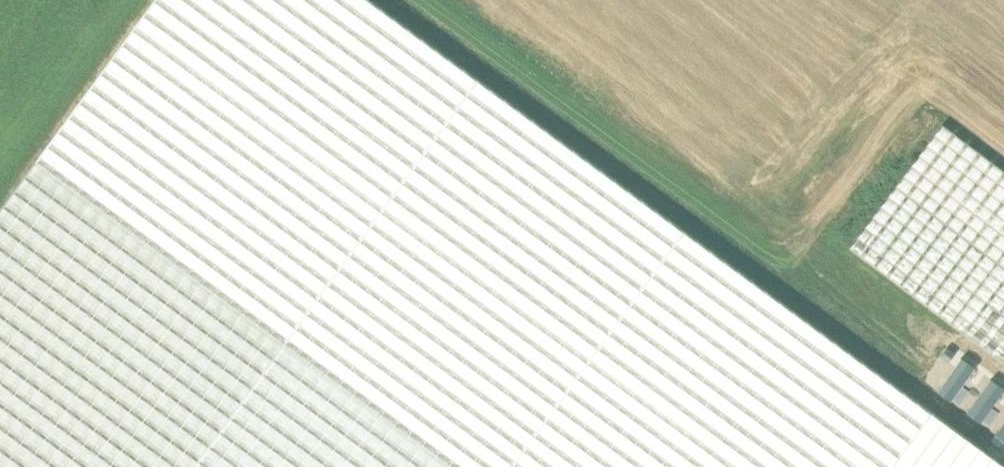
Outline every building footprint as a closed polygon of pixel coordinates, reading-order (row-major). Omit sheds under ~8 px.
[(942,123),(849,247),(1003,363),(1003,169),(942,123)] [(36,159),(0,208),(0,466),(456,466),(36,159)] [(962,337),(960,338),(958,339),(957,341),(956,343),(955,345),(955,348),(956,350),(957,352),(959,353),(961,354),(964,354),(966,354),(968,353),(970,352),(971,350),(972,348),(972,345),(972,343),(971,341),(969,339),(967,338),(965,337),(962,337)] [(980,349),(978,349),(976,350),(974,351),(972,353),(971,355),(971,358),(971,360),(971,361),(972,362),(974,364),(976,365),(978,366),(980,366),(982,366),(984,365),(985,364),(987,362),(988,360),(988,358),(988,355),(987,353),(985,351),(983,350),(980,349)] [(997,362),(994,362),(991,362),(989,364),(987,366),(985,368),(985,371),(985,374),(986,377),(987,379),(989,381),(991,382),(994,383),(997,383),(1000,382),(1002,381),(1003,379),(1003,366),(1002,364),(1000,362),(997,362)]
